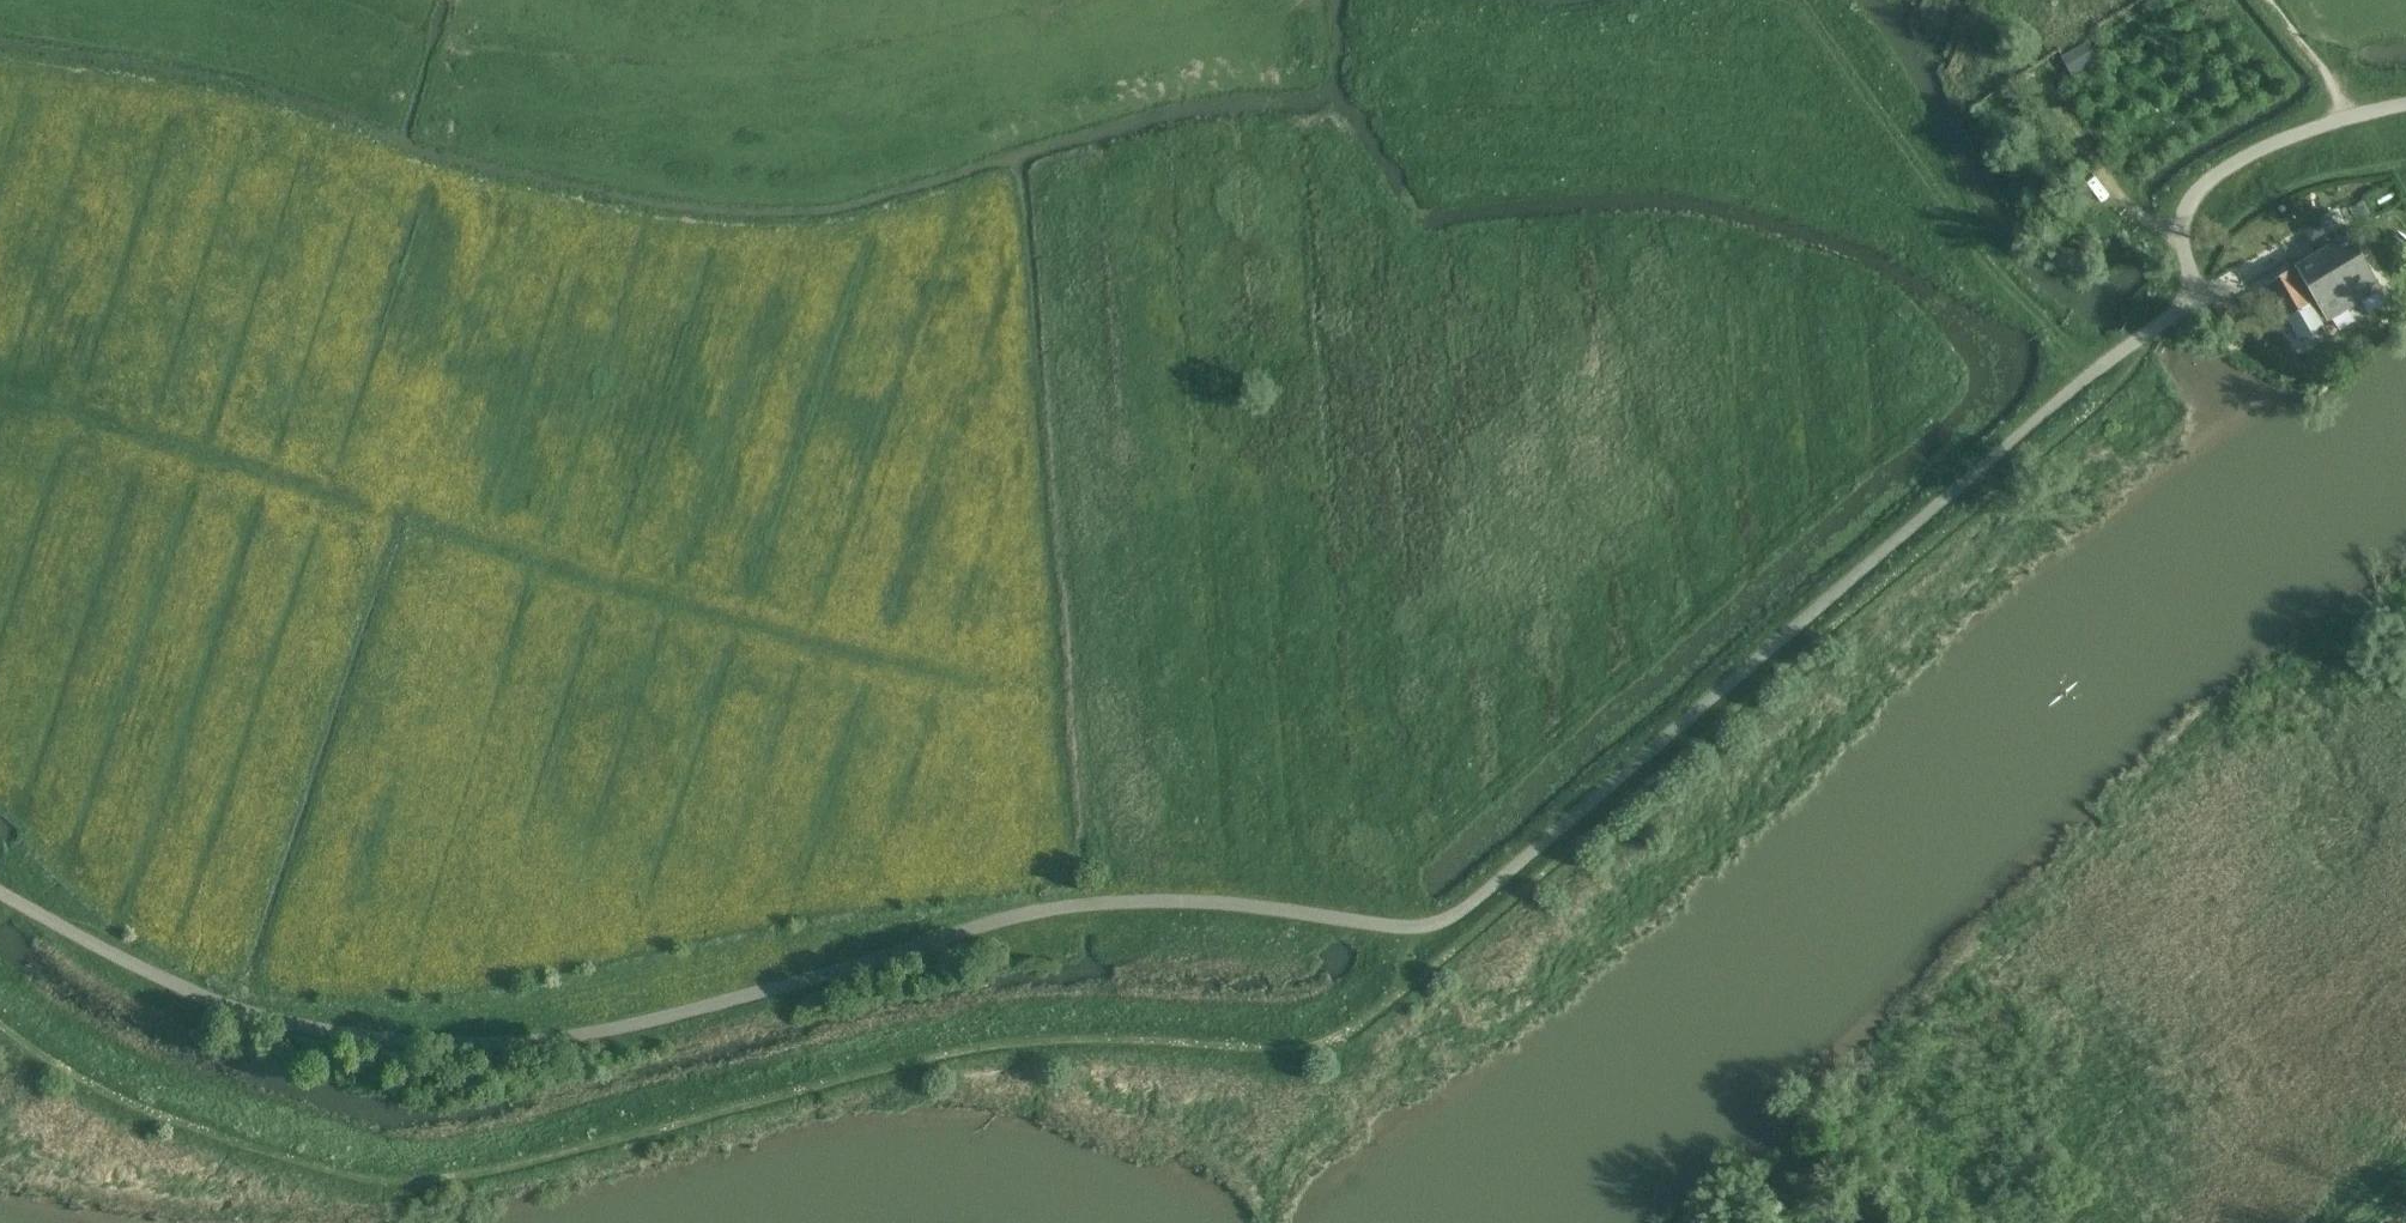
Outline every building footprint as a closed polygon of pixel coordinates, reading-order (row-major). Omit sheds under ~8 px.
[(2087,42),(2060,58),(2071,77),(2098,61),(2087,42)] [(2314,297),(2322,310),(2328,320),(2379,289),(2346,235),(2294,267),(2314,297)] [(2322,310),(2314,297),(2310,300),(2290,269),(2266,284),(2300,339),(2324,322),(2318,313),(2322,310)]
